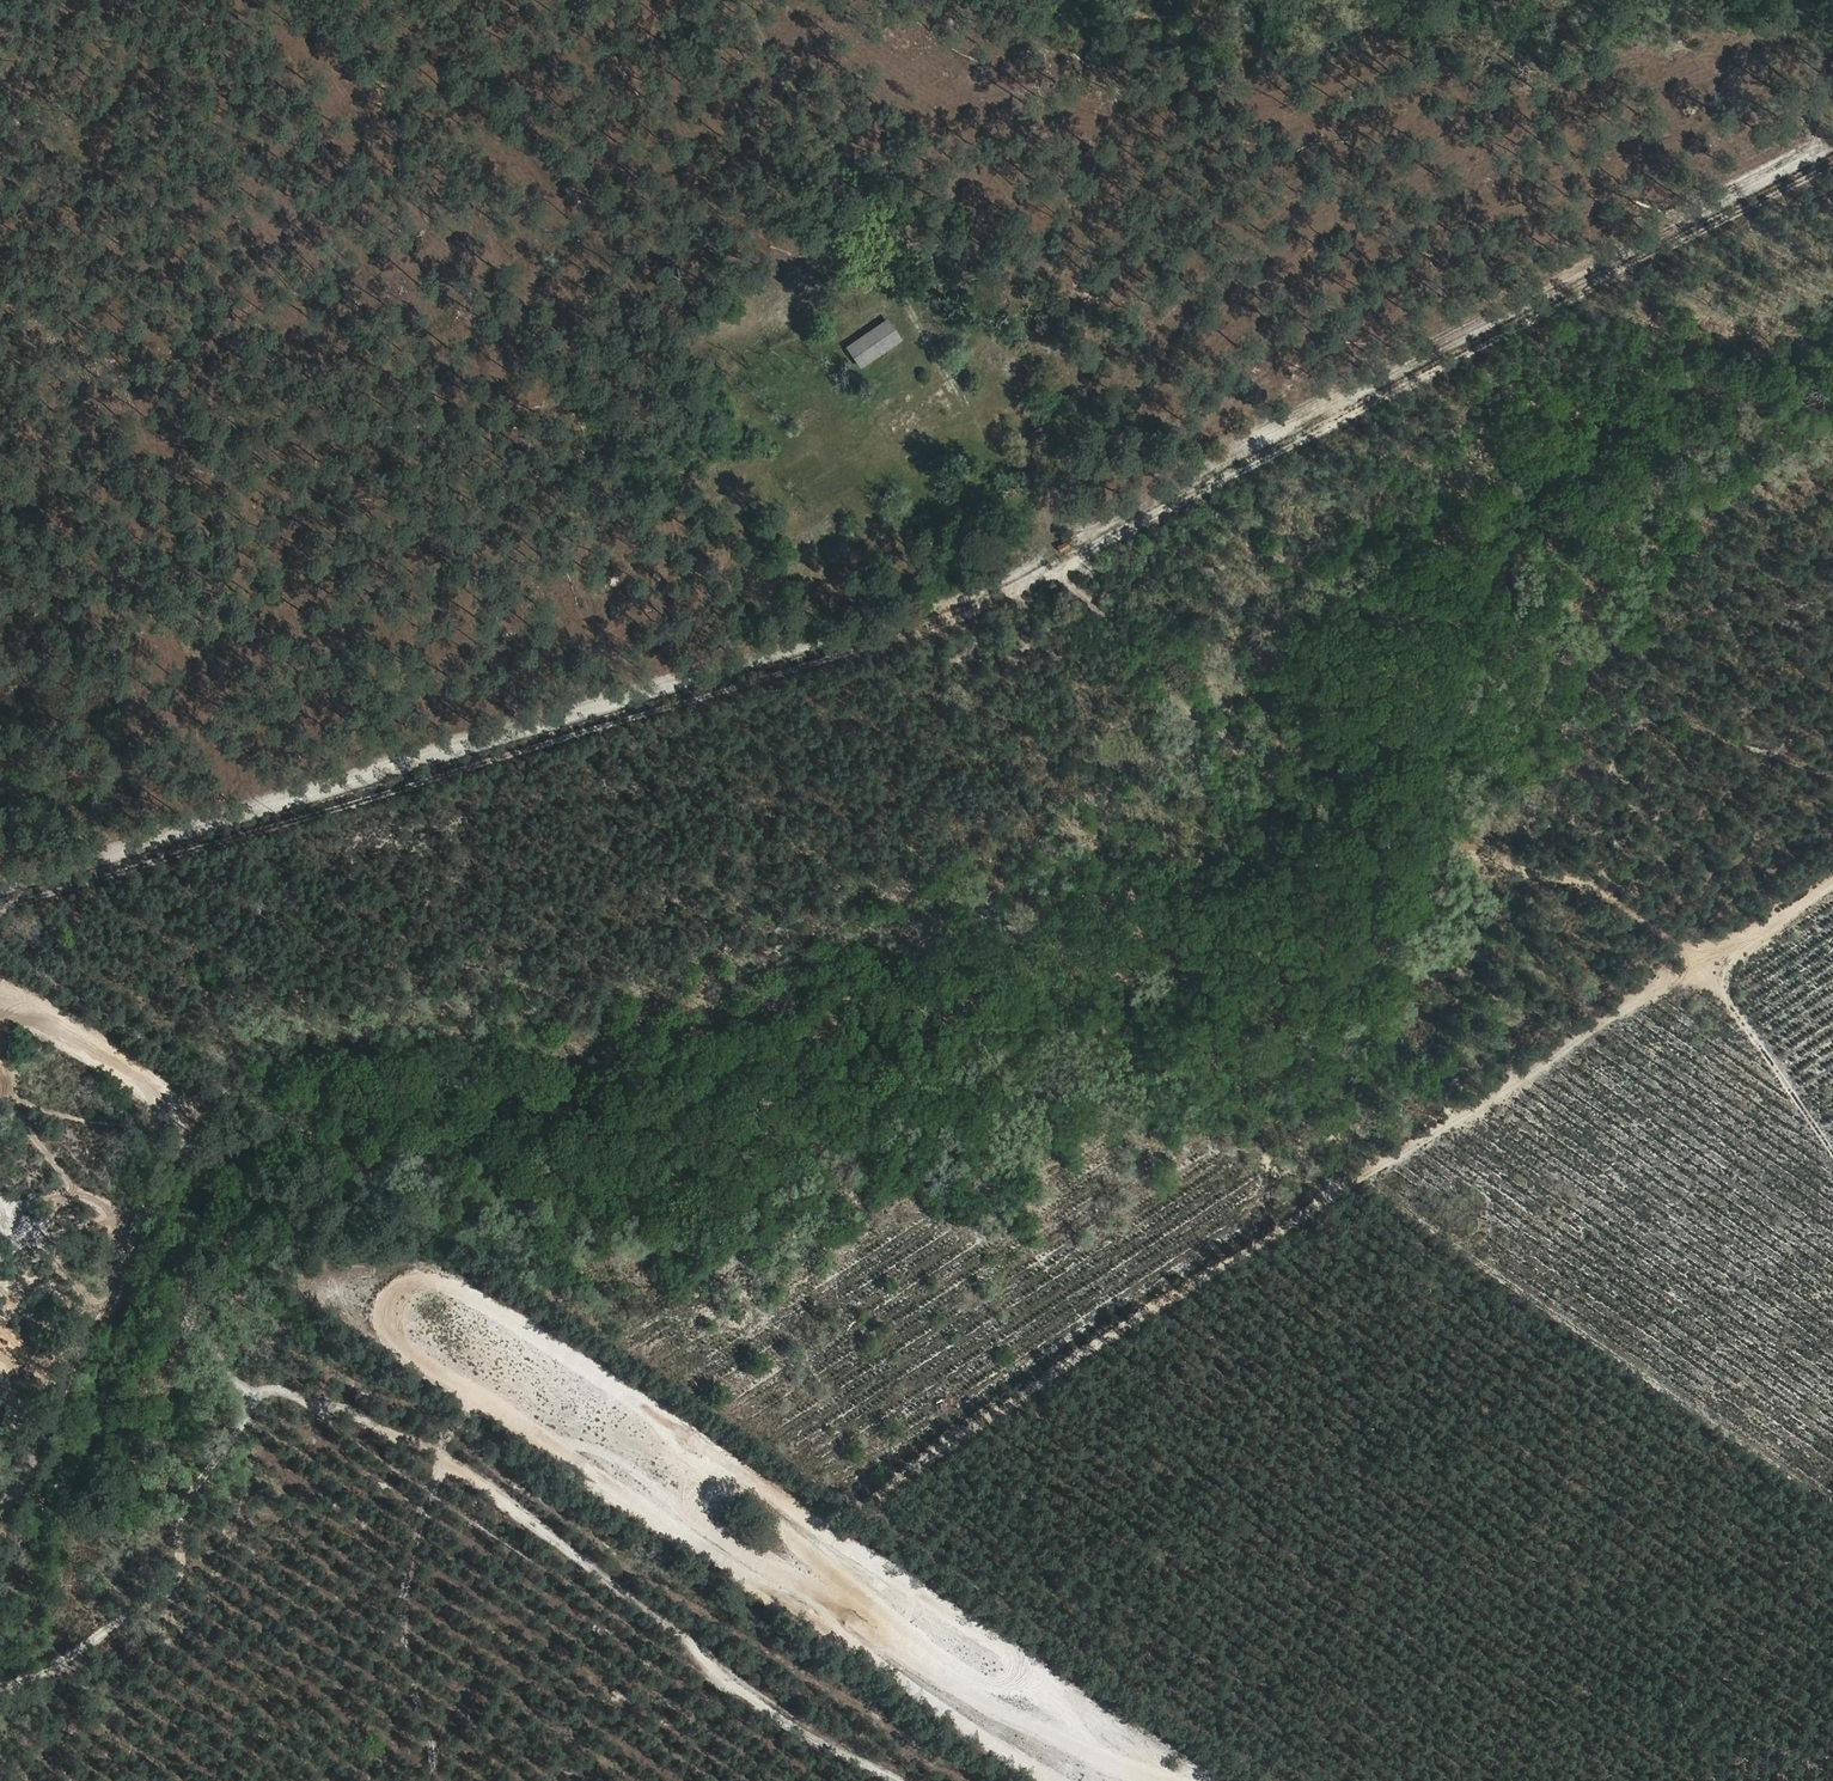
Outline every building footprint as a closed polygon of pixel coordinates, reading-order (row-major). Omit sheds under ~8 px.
[(858,370),(900,340),(884,319),(842,349),(858,370)]
